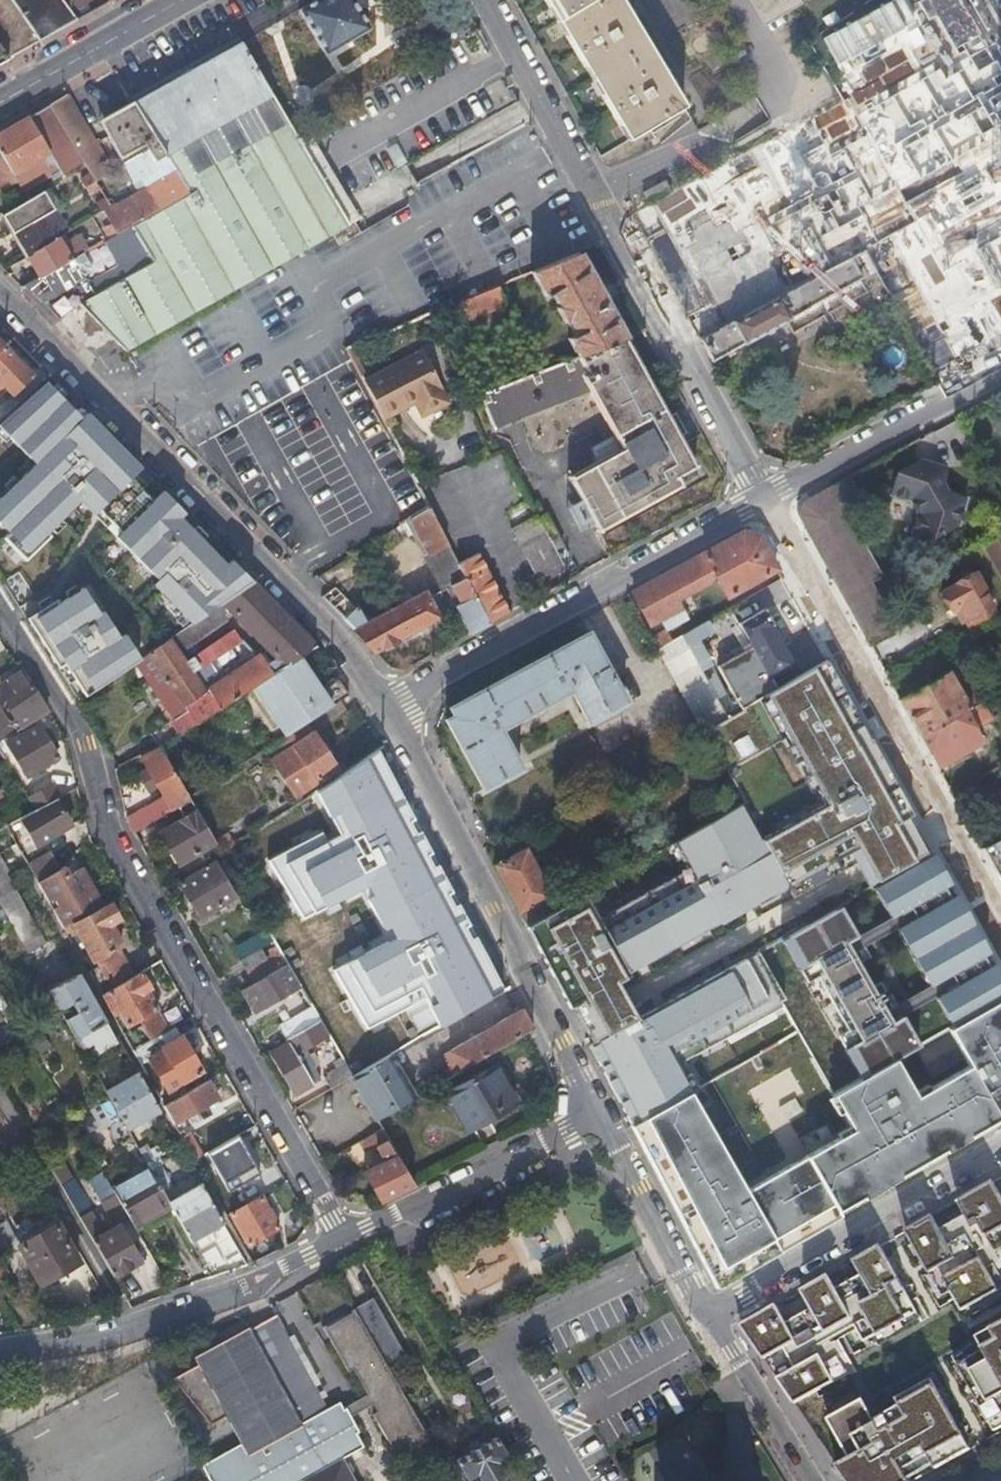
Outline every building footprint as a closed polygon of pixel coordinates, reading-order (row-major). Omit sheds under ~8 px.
[(6,59),(27,47),(37,41),(8,0),(0,0),(0,50),(6,59)] [(75,20),(60,0),(8,0),(37,41),(75,20)] [(75,20),(106,3),(104,0),(60,0),(75,20)] [(301,10),(312,31),(308,33),(313,42),(318,39),(327,54),(371,29),(353,0),(317,0),(301,10)] [(669,117),(688,106),(622,0),(544,0),(543,1),(614,117),(656,94),(669,117)] [(768,21),(800,2),(799,0),(756,0),(768,21)] [(815,38),(850,103),(814,123),(876,246),(866,252),(934,382),(1000,345),(1000,0),(881,0),(815,38)] [(83,308),(127,353),(235,291),(270,271),(342,230),(351,225),(297,135),(295,131),(285,114),(242,41),(233,46),(134,101),(167,154),(180,174),(195,198),(130,233),(108,244),(109,247),(129,282),(96,300),(83,308)] [(70,94),(50,104),(88,165),(92,172),(115,210),(130,233),(195,198),(180,174),(135,200),(70,94)] [(629,141),(669,117),(656,94),(614,117),(629,141)] [(134,101),(133,100),(101,120),(133,174),(167,154),(134,101)] [(0,132),(0,191),(56,160),(67,175),(88,165),(50,104),(0,132)] [(814,123),(627,222),(695,345),(866,252),(876,246),(814,123)] [(647,195),(653,206),(673,196),(667,184),(647,195)] [(48,196),(7,217),(15,232),(13,233),(27,259),(29,258),(60,243),(57,237),(67,232),(48,196)] [(29,258),(42,280),(85,257),(92,253),(84,239),(66,247),(63,241),(60,243),(29,258)] [(578,358),(625,339),(578,253),(532,273),(545,298),(553,294),(560,307),(556,310),(564,324),(568,322),(574,335),(567,339),(578,358)] [(61,320),(83,308),(96,300),(86,282),(92,279),(93,274),(85,257),(42,280),(28,287),(61,320)] [(695,345),(714,362),(833,295),(865,277),(854,258),(781,299),(721,331),(695,345)] [(270,271),(235,291),(251,308),(279,281),(270,271)] [(460,302),(457,303),(466,321),(507,305),(499,286),(460,302)] [(883,311),(869,319),(883,345),(872,351),(888,379),(913,366),(883,311)] [(694,465),(625,339),(578,358),(545,371),(479,396),(488,421),(583,383),(620,451),(570,478),(599,529),(681,484),(676,476),(694,465)] [(6,348),(0,353),(0,380),(14,394),(33,376),(6,348)] [(423,351),(365,382),(385,421),(424,400),(431,413),(450,402),(423,351)] [(197,621),(255,583),(57,385),(0,426),(0,428),(44,468),(0,508),(0,526),(30,559),(89,506),(197,621)] [(916,462),(895,474),(889,494),(909,500),(917,514),(911,531),(932,538),(957,524),(965,499),(945,493),(940,485),(945,470),(916,462)] [(540,578),(565,565),(564,564),(560,557),(541,525),(520,488),(512,473),(488,488),(540,578)] [(431,510),(459,565),(479,556),(481,554),(467,523),(443,476),(419,487),(429,507),(431,510)] [(799,513),(870,642),(893,629),(867,582),(879,575),(843,510),(862,500),(850,478),(805,502),(799,513)] [(453,603),(470,636),(490,625),(464,576),(459,565),(431,510),(410,522),(428,557),(426,558),(444,592),(453,588),(459,600),(453,603)] [(556,517),(541,525),(560,557),(574,549),(556,517)] [(746,531),(633,593),(651,624),(660,619),(666,631),(687,619),(678,602),(717,579),(727,596),(777,568),(775,564),(761,538),(746,531)] [(984,545),(1000,576),(1000,537),(984,545)] [(490,625),(510,615),(479,556),(459,565),(464,576),(490,625)] [(956,605),(969,628),(999,612),(976,571),(943,590),(953,607),(956,605)] [(163,713),(178,737),(255,689),(302,660),(319,649),(318,648),(255,583),(197,621),(148,654),(167,684),(157,690),(153,693),(165,711),(163,713)] [(148,654),(91,587),(35,620),(84,694),(138,661),(148,654)] [(345,622),(376,654),(441,620),(428,595),(370,624),(361,610),(345,622)] [(672,641),(666,631),(649,640),(655,651),(672,641)] [(587,636),(447,714),(451,720),(443,724),(481,792),(518,772),(497,732),(570,693),(588,723),(624,704),(587,636)] [(680,636),(672,641),(655,651),(702,734),(725,720),(680,636)] [(167,684),(148,654),(138,661),(157,690),(167,684)] [(309,725),(352,699),(341,683),(324,694),(302,660),(255,689),(287,738),(309,725)] [(919,734),(976,703),(973,698),(966,702),(950,672),(899,698),(919,734)] [(24,674),(23,674),(5,686),(12,698),(7,701),(13,711),(19,707),(30,727),(36,723),(50,715),(24,674)] [(988,697),(976,703),(919,734),(937,766),(991,738),(985,726),(1000,719),(988,697)] [(5,730),(8,728),(0,713),(0,732),(5,730)] [(36,723),(30,727),(18,734),(20,738),(9,744),(28,777),(59,759),(36,723)] [(338,770),(309,725),(287,738),(294,749),(297,748),(303,758),(318,783),(338,770)] [(10,738),(5,730),(0,732),(0,745),(10,738)] [(163,798),(125,821),(125,823),(132,835),(155,821),(171,811),(170,810),(190,798),(160,748),(141,759),(163,798)] [(379,750),(317,791),(334,826),(268,860),(302,919),(362,889),(389,938),(334,968),(365,1029),(424,998),(441,1028),(501,991),(379,750)] [(318,783),(303,758),(292,765),(307,790),(318,783)] [(56,801),(60,798),(53,788),(31,801),(37,811),(56,801)] [(67,811),(60,798),(56,801),(64,814),(67,811)] [(155,821),(132,835),(140,848),(160,836),(171,855),(168,856),(176,866),(186,860),(189,864),(198,858),(196,854),(215,843),(191,800),(177,808),(183,820),(162,832),(155,821)] [(64,814),(56,801),(37,811),(34,813),(22,819),(39,847),(54,838),(64,832),(72,828),(64,814)] [(64,832),(54,838),(57,843),(67,837),(64,832)] [(986,844),(992,856),(1000,851),(1000,835),(986,844)] [(509,853),(512,857),(522,852),(519,848),(509,853)] [(512,857),(495,866),(518,911),(544,897),(550,893),(527,850),(522,852),(512,857)] [(933,854),(875,886),(891,916),(902,910),(950,884),(933,854)] [(50,856),(28,869),(38,885),(60,873),(50,856)] [(214,863),(180,883),(200,918),(234,898),(227,886),(230,883),(226,876),(222,878),(214,863)] [(71,926),(104,907),(83,872),(72,878),(66,869),(60,873),(38,885),(63,931),(71,926)] [(950,884),(902,910),(908,921),(955,895),(950,884)] [(908,921),(906,923),(937,979),(939,978),(987,951),(955,895),(908,921)] [(839,904),(781,936),(797,966),(809,960),(845,940),(855,934),(839,904)] [(63,931),(67,937),(75,932),(93,963),(95,962),(117,949),(122,947),(110,925),(119,920),(111,906),(73,928),(71,926),(63,931)] [(845,940),(809,960),(853,1041),(888,1022),(845,940)] [(240,961),(253,984),(261,980),(286,965),(282,957),(281,955),(276,948),(268,953),(272,960),(269,962),(261,949),(240,961)] [(98,967),(112,991),(134,978),(117,949),(95,962),(98,967)] [(582,1041),(627,1126),(690,1093),(670,1055),(782,996),(758,950),(582,1041)] [(987,951),(939,978),(945,990),(994,964),(987,951)] [(935,995),(952,1025),(1000,999),(1000,977),(994,964),(945,990),(935,995)] [(299,987),(286,965),(261,980),(263,983),(243,995),(253,1013),(299,987)] [(88,973),(101,997),(112,991),(98,967),(88,973)] [(150,990),(141,974),(134,978),(112,991),(101,997),(105,1004),(133,1052),(151,1042),(142,1027),(130,1034),(126,1029),(139,1021),(156,1012),(145,993),(150,990)] [(65,1023),(87,1061),(116,1044),(77,978),(49,994),(60,1013),(71,1008),(77,1017),(65,1023)] [(952,1025),(972,1064),(913,1091),(894,1058),(858,1076),(831,1090),(851,1127),(734,1191),(690,1093),(627,1126),(714,1280),(1000,1122),(1000,999),(952,1025)] [(278,1028),(285,1041),(319,1022),(312,1009),(278,1028)] [(456,1072),(533,1030),(522,1010),(445,1053),(456,1072)] [(142,1027),(151,1042),(168,1032),(156,1012),(139,1021),(142,1027)] [(853,1041),(842,1047),(858,1076),(894,1058),(917,1045),(900,1015),(888,1022),(853,1041)] [(319,1022),(285,1041),(288,1045),(270,1055),(293,1094),(317,1080),(310,1069),(313,1068),(303,1050),(327,1037),(319,1022)] [(203,1075),(175,1028),(168,1032),(151,1042),(133,1052),(140,1065),(153,1058),(172,1092),(203,1075)] [(375,1120),(405,1103),(381,1061),(367,1068),(351,1077),(375,1120)] [(321,1079),(327,1091),(351,1077),(343,1064),(324,1075),(325,1076),(321,1079)] [(494,1070),(448,1096),(469,1131),(514,1105),(494,1070)] [(106,1095),(127,1133),(160,1114),(139,1076),(106,1095)] [(219,1100),(208,1082),(164,1107),(170,1117),(174,1125),(219,1100)] [(252,1128),(208,1151),(232,1197),(276,1174),(252,1128)] [(364,1174),(380,1204),(413,1187),(412,1184),(381,1130),(356,1144),(363,1155),(375,1148),(383,1162),(364,1174)] [(181,1138),(195,1162),(203,1157),(190,1134),(181,1138)] [(148,1148),(138,1153),(145,1165),(155,1159),(148,1148)] [(115,1198),(132,1228),(138,1225),(169,1207),(167,1204),(150,1173),(113,1193),(115,1198)] [(70,1175),(58,1181),(92,1243),(104,1237),(70,1175)] [(102,1205),(115,1198),(113,1193),(102,1175),(89,1182),(102,1205)] [(994,1181),(957,1203),(965,1218),(940,1233),(931,1218),(908,1232),(943,1295),(952,1290),(963,1310),(1000,1289),(1000,1273),(995,1263),(1000,1260),(1000,1194),(994,1181)] [(172,1212),(190,1244),(223,1226),(200,1186),(167,1204),(169,1207),(172,1212)] [(261,1199),(231,1216),(248,1247),(278,1230),(261,1199)] [(3,1260),(21,1251),(40,1286),(78,1265),(56,1226),(40,1235),(37,1230),(17,1241),(6,1223),(0,1226),(0,1256),(3,1260)] [(104,1237),(92,1243),(111,1277),(139,1261),(120,1228),(104,1237)] [(505,1238),(468,1257),(484,1288),(521,1268),(505,1238)] [(918,1311),(882,1247),(854,1263),(862,1277),(836,1292),(829,1278),(803,1294),(813,1311),(789,1325),(779,1308),(744,1328),(744,1329),(796,1402),(850,1373),(840,1354),(846,1351),(839,1339),(858,1328),(865,1341),(918,1311)] [(8,1276),(0,1261),(0,1281),(8,1276)] [(371,1300),(354,1309),(391,1373),(408,1364),(371,1300)] [(354,1309),(353,1308),(325,1325),(335,1340),(350,1368),(365,1392),(369,1400),(374,1408),(397,1448),(424,1432),(391,1373),(354,1309)] [(342,1459),(362,1448),(356,1437),(359,1436),(349,1418),(346,1419),(344,1414),(340,1406),(336,1401),(327,1405),(275,1317),(249,1331),(247,1327),(193,1358),(198,1366),(172,1381),(210,1421),(226,1413),(240,1440),(211,1457),(208,1460),(207,1464),(206,1469),(208,1472),(212,1480),(304,1480),(342,1459)] [(990,1420),(1000,1414),(1000,1323),(978,1336),(980,1340),(985,1349),(959,1363),(990,1420)] [(335,1340),(325,1325),(321,1327),(346,1370),(350,1368),(335,1340)] [(959,1363),(985,1349),(980,1340),(954,1355),(959,1363)] [(830,1418),(852,1457),(839,1465),(850,1480),(910,1480),(908,1477),(903,1469),(929,1454),(934,1463),(936,1467),(971,1448),(932,1378),(898,1397),(901,1404),(875,1418),(871,1412),(864,1399),(830,1418)] [(344,1414),(369,1400),(365,1392),(340,1406),(344,1414)] [(871,1412),(875,1418),(901,1404),(898,1397),(871,1412)] [(392,1450),(397,1448),(374,1408),(368,1411),(392,1450)] [(508,1464),(505,1460),(507,1459),(495,1440),(457,1463),(468,1480),(470,1480),(478,1476),(481,1480),(507,1480),(501,1470),(504,1468),(508,1465),(508,1464)] [(934,1463),(929,1454),(903,1469),(908,1477),(934,1463)] [(304,1480),(355,1480),(349,1470),(342,1459),(304,1480)] [(513,1461),(508,1464),(508,1465),(504,1468),(512,1480),(525,1480),(513,1461)]
